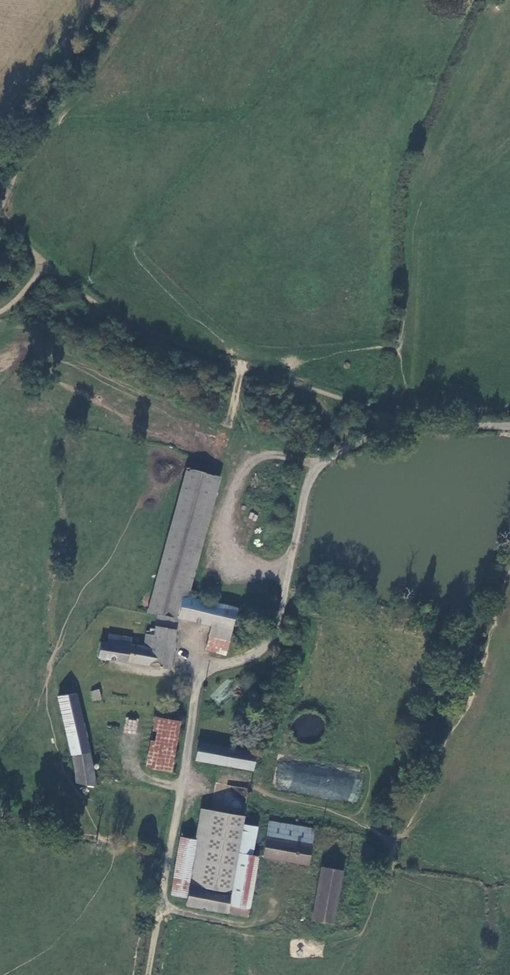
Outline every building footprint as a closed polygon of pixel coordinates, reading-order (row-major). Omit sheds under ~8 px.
[(173,617),(177,622),(178,618),(180,597),(210,476),(182,470),(146,613),(157,616),(173,617)] [(239,625),(242,610),(180,597),(178,618),(212,625),(232,630),(233,623),(239,625)] [(101,643),(98,657),(169,669),(177,622),(173,617),(157,616),(154,631),(152,636),(144,635),(141,648),(128,645),(129,641),(109,636),(107,643),(101,643)] [(229,640),(232,630),(212,625),(209,636),(229,640)] [(227,653),(229,640),(209,636),(206,648),(227,653)] [(87,690),(75,692),(82,719),(93,716),(92,709),(87,690)] [(89,692),(92,701),(100,699),(96,690),(89,692)] [(82,719),(75,692),(58,696),(75,771),(76,783),(95,785),(93,767),(82,719)] [(144,765),(168,770),(178,722),(155,718),(144,765)] [(136,733),(137,720),(125,720),(124,732),(136,733)] [(195,759),(252,771),(256,752),(198,741),(195,759)] [(313,766),(278,760),(274,789),(350,801),(354,775),(337,772),(336,781),(326,779),(324,789),(310,787),(313,766)] [(255,855),(257,827),(246,825),(247,822),(245,822),(244,825),(242,824),(244,817),(201,808),(195,840),(187,897),(186,904),(228,913),(240,853),(255,855)] [(262,857),(307,864),(308,857),(313,830),(269,823),(266,838),(265,838),(262,857)] [(358,865),(363,838),(313,830),(308,857),(358,865)] [(171,893),(181,837),(179,836),(169,893),(171,893)] [(187,897),(195,840),(181,837),(171,893),(187,897)] [(257,855),(255,855),(240,853),(228,913),(232,914),(246,916),(253,875),(256,859),(257,855)] [(266,861),(256,859),(253,875),(263,877),(266,861)] [(332,926),(343,870),(322,866),(315,901),(311,921),(316,922),(332,926)] [(315,901),(296,897),(291,917),(300,919),(298,927),(314,930),(316,922),(311,921),(315,901)]
